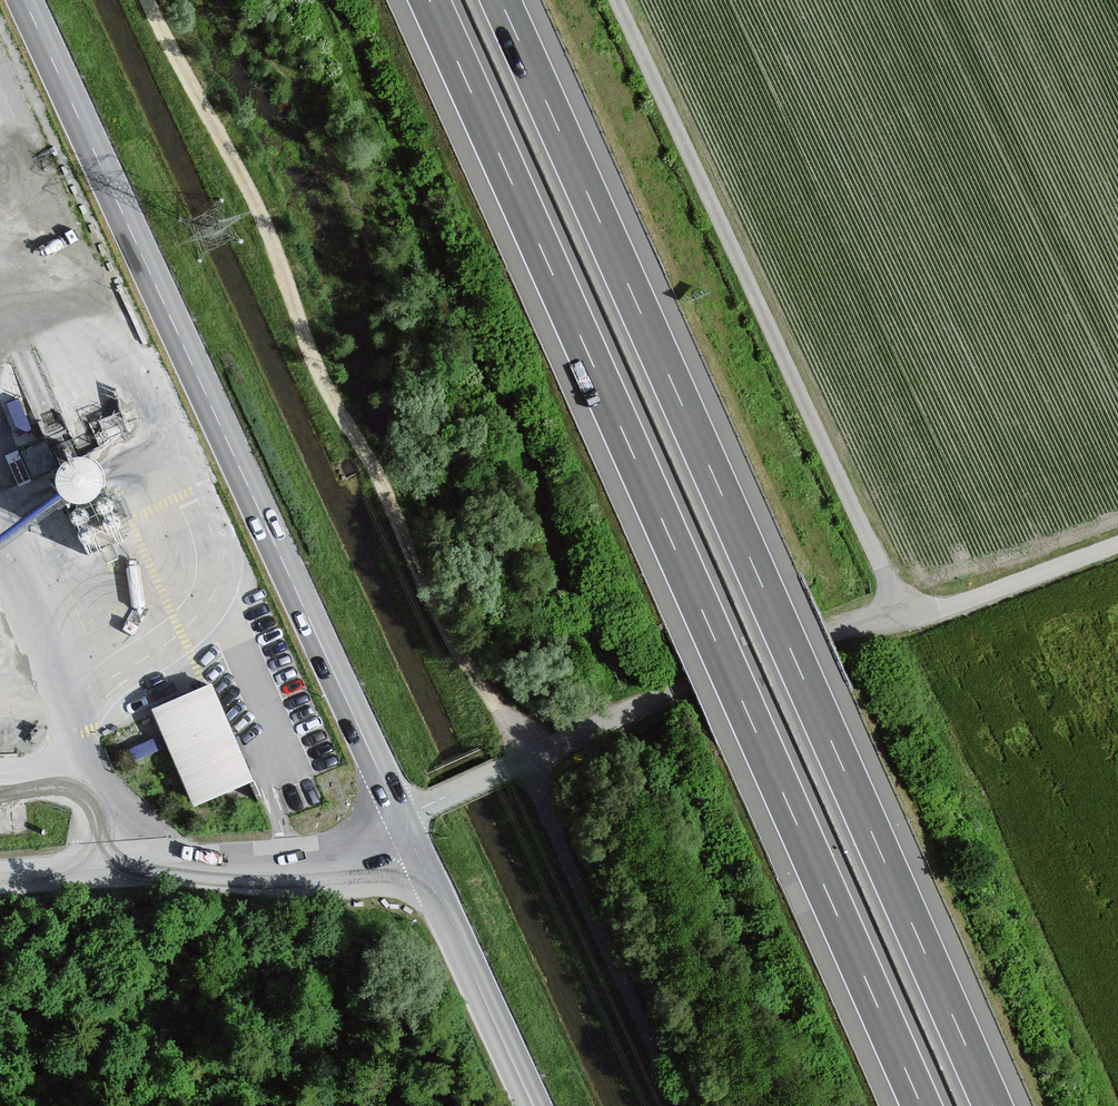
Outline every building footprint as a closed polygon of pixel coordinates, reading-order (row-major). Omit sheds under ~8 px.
[(73,456),(40,477),(58,505),(92,484),(73,456)] [(204,808),(266,784),(208,687),(157,714),(204,808)]
